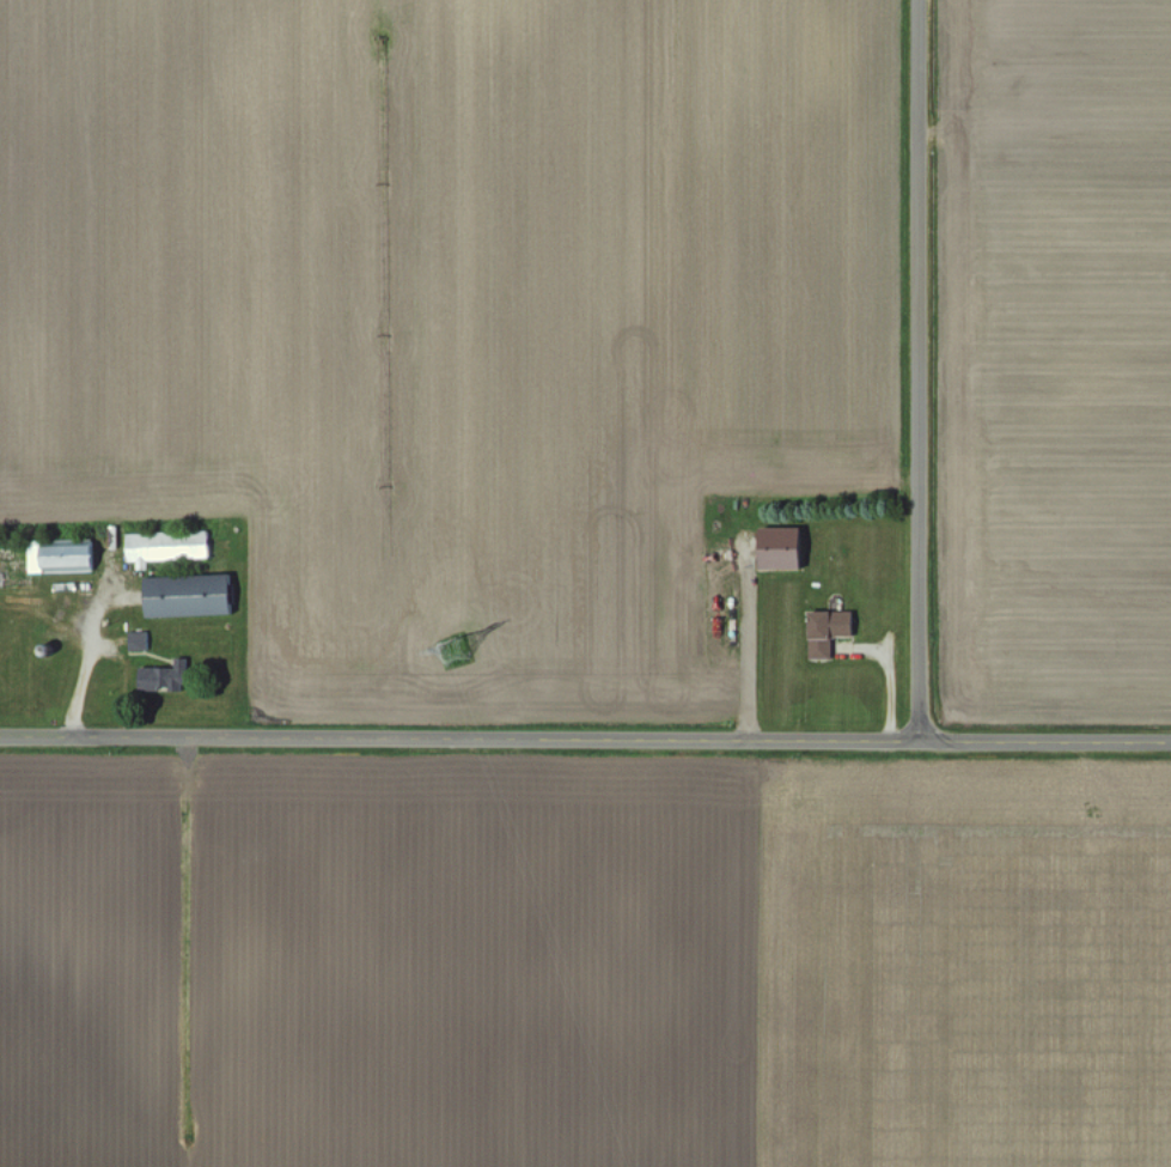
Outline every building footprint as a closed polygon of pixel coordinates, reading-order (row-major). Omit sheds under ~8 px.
[(809,531),(769,532),(770,573),(810,572),(809,531)] [(132,539),(134,565),(142,565),(142,573),(153,572),(152,564),(215,560),(214,534),(132,539)] [(35,550),(36,574),(101,571),(100,548),(35,550)] [(239,618),(237,578),(152,580),(154,621),(239,618)] [(817,663),(838,662),(838,640),(860,640),(860,615),(817,615),(817,663)] [(134,635),(135,654),(153,654),(153,635),(134,635)] [(181,671),(147,671),(146,690),(192,691),(193,662),(181,662),(181,671)]
